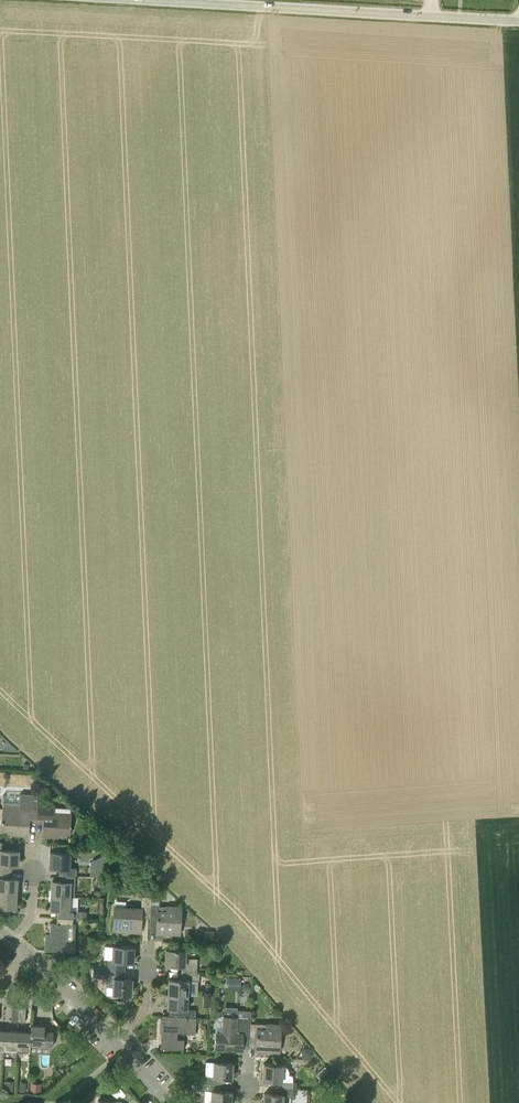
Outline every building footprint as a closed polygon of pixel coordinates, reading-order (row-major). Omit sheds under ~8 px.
[(2,804),(1,831),(12,832),(12,835),(29,835),(29,822),(36,823),(36,806),(37,801),(37,794),(20,793),(19,794),(19,805),(3,804),(2,804)] [(36,806),(36,823),(42,823),(42,836),(59,837),(59,834),(70,835),(70,823),(71,815),(71,812),(71,807),(54,807),(49,806),(36,806)] [(11,872),(12,864),(17,865),(18,850),(2,849),(3,842),(0,842),(0,871),(11,872)] [(58,874),(75,875),(76,866),(70,866),(71,853),(50,852),(49,866),(58,867),(58,874)] [(92,860),(91,875),(102,875),(112,869),(105,854),(92,860)] [(16,893),(17,878),(11,878),(11,872),(0,871),(0,892),(16,893)] [(52,880),(51,895),(70,896),(74,896),(74,889),(71,888),(71,881),(75,881),(75,875),(58,874),(58,880),(52,880)] [(8,913),(8,906),(15,906),(16,893),(0,892),(0,913),(8,913)] [(70,909),(70,896),(51,895),(51,908),(57,909),(57,916),(73,917),(82,917),(83,911),(73,910),(73,909),(70,909)] [(150,917),(150,905),(151,897),(142,896),(141,907),(113,905),(112,930),(140,932),(141,917),(150,917)] [(150,917),(149,927),(156,927),(156,930),(156,933),(180,934),(182,906),(166,905),(166,906),(166,910),(150,909),(150,917)] [(45,934),(44,949),(74,951),(74,940),(75,924),(73,924),(73,919),(73,917),(57,916),(56,922),(50,922),(49,934),(45,934)] [(212,931),(199,930),(197,941),(211,943),(212,931)] [(107,967),(125,968),(125,961),(132,962),(133,946),(112,945),(112,960),(107,959),(107,967)] [(82,957),(83,956),(89,951),(85,946),(78,952),(81,956),(82,957)] [(181,972),(196,972),(197,958),(186,957),(186,950),(166,949),(165,964),(181,965),(181,972)] [(96,967),(95,977),(106,977),(106,986),(105,994),(112,995),(112,993),(130,994),(131,979),(124,978),(125,968),(107,967),(96,967)] [(199,973),(196,972),(181,972),(181,980),(169,979),(168,993),(188,994),(198,995),(199,973)] [(187,1009),(188,994),(168,993),(167,1007),(177,1008),(176,1016),(195,1017),(195,1009),(187,1009)] [(32,995),(31,1002),(32,1002),(45,1003),(44,1008),(45,1008),(52,1009),(52,995),(46,995),(32,994),(32,995)] [(162,1022),(160,1048),(183,1049),(183,1039),(176,1039),(177,1032),(195,1033),(196,1017),(195,1017),(176,1016),(168,1015),(162,1015),(162,1018),(166,1018),(166,1023),(162,1022)] [(216,1031),(214,1048),(242,1050),(242,1047),(242,1044),(243,1040),(249,1040),(250,1027),(250,1022),(250,1017),(223,1015),(222,1016),(221,1016),(220,1017),(219,1017),(218,1018),(217,1019),(217,1020),(216,1021),(216,1022),(216,1023),(216,1031)] [(249,1040),(249,1044),(256,1045),(256,1047),(255,1050),(280,1051),(281,1024),(265,1023),(265,1028),(250,1027),(249,1040)] [(30,1045),(52,1046),(53,1031),(44,1030),(44,1025),(30,1025),(30,1031),(30,1045)] [(16,1051),(17,1030),(4,1030),(3,1051),(16,1051)] [(30,1031),(17,1030),(16,1051),(30,1052),(30,1045),(30,1031)] [(312,1048),(302,1048),(302,1059),(311,1059),(312,1048)] [(203,1083),(220,1084),(220,1077),(231,1078),(232,1063),(213,1062),(212,1076),(203,1076),(203,1083)] [(263,1063),(262,1080),(278,1081),(278,1087),(293,1088),(293,1082),(293,1081),(293,1076),(291,1074),(289,1074),(289,1070),(288,1068),(285,1066),(284,1065),(283,1065),(283,1064),(263,1063)] [(324,1064),(318,1069),(325,1077),(331,1072),(324,1064)] [(14,1081),(4,1081),(4,1090),(13,1090),(14,1081)] [(41,1083),(30,1082),(30,1093),(40,1094),(41,1083)] [(203,1083),(188,1082),(188,1089),(211,1090),(211,1102),(230,1102),(231,1091),(220,1091),(220,1084),(203,1083)] [(264,1102),(283,1102),(283,1096),(286,1096),(292,1096),(293,1088),(278,1087),(274,1087),(274,1093),(271,1093),(264,1093),(264,1102)]
